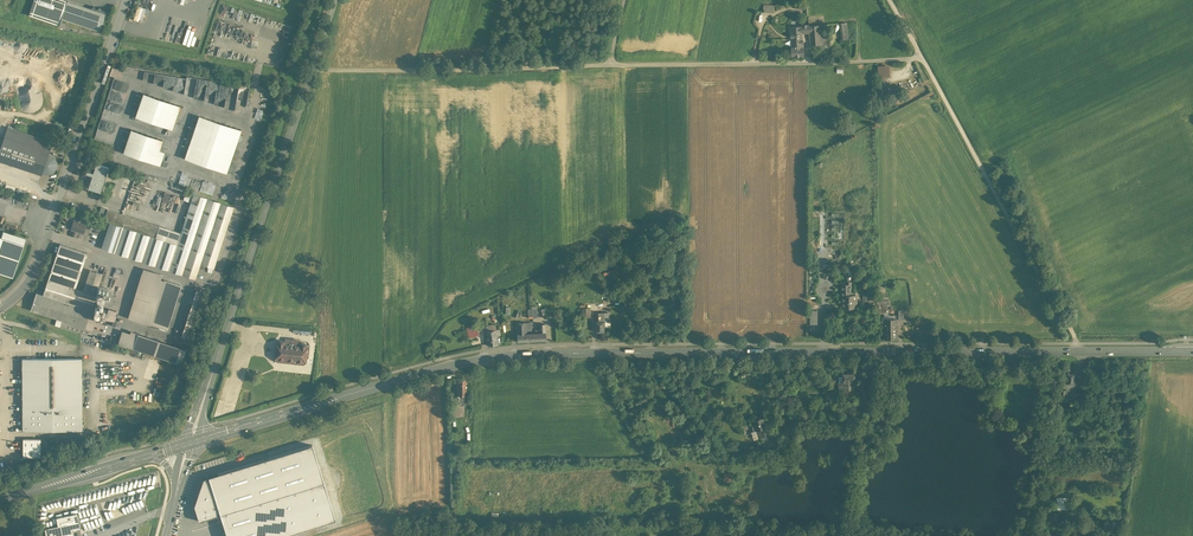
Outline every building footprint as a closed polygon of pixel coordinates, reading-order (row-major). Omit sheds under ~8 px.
[(90,8),(67,0),(61,18),(101,31),(107,14),(100,11),(100,10),(99,8),(96,9),(94,6),(90,8)] [(143,21),(145,7),(137,6),(135,20),(143,21)] [(820,25),(810,27),(810,32),(811,45),(822,44),(822,39),(820,25)] [(801,28),(790,29),(791,47),(803,46),(802,32),(802,28),(801,28)] [(803,46),(791,47),(791,56),(804,55),(804,46),(803,46)] [(890,65),(879,65),(879,75),(891,75),(890,65)] [(124,93),(111,88),(100,123),(113,128),(124,93)] [(144,94),(136,117),(173,131),(181,107),(144,94)] [(201,116),(186,159),(228,173),(242,130),(201,116)] [(8,127),(0,150),(0,161),(5,162),(16,166),(28,170),(38,173),(42,175),(43,172),(49,154),(51,147),(53,142),(8,127)] [(163,139),(131,130),(124,153),(161,164),(165,152),(159,150),(163,139)] [(54,157),(50,155),(49,154),(43,172),(44,173),(49,173),(54,171),(56,167),(57,162),(54,157)] [(101,192),(109,167),(96,163),(93,172),(87,170),(86,173),(92,175),(88,188),(101,192)] [(177,244),(168,271),(196,280),(201,265),(215,269),(235,207),(194,194),(177,244)] [(160,226),(108,209),(104,220),(110,222),(156,237),(160,226)] [(87,225),(74,220),(71,229),(84,233),(87,225)] [(177,244),(156,237),(110,222),(101,249),(168,271),(177,244)] [(2,236),(1,239),(0,238),(0,273),(6,275),(13,277),(23,248),(24,243),(2,236)] [(60,245),(48,279),(76,288),(87,254),(60,245)] [(142,268),(129,318),(169,328),(181,283),(162,278),(163,273),(142,268)] [(103,274),(90,270),(83,290),(96,294),(103,274)] [(76,288),(48,279),(44,295),(91,310),(92,308),(96,309),(99,301),(94,300),(96,294),(83,290),(76,288)] [(851,295),(851,282),(847,282),(847,285),(841,285),(841,296),(843,296),(843,302),(841,303),(841,305),(843,306),(848,306),(850,307),(854,307),(855,306),(856,306),(856,304),(857,303),(857,298),(856,297),(856,295),(851,295)] [(874,283),(867,283),(867,295),(864,295),(863,300),(874,300),(874,283)] [(44,295),(36,292),(31,310),(57,318),(62,320),(93,330),(96,319),(97,315),(100,316),(102,311),(96,309),(92,308),(91,310),(44,295)] [(887,292),(879,292),(880,297),(879,297),(880,314),(884,313),(888,313),(888,300),(887,292)] [(105,310),(102,309),(102,311),(100,316),(97,315),(96,319),(99,320),(99,318),(102,318),(105,310)] [(606,312),(596,312),(596,331),(606,331),(606,330),(606,322),(606,312)] [(897,315),(890,315),(888,313),(884,313),(884,319),(885,319),(885,339),(898,339),(898,319),(897,319),(897,315)] [(546,326),(555,325),(554,317),(545,318),(546,326)] [(531,322),(516,323),(517,334),(527,333),(527,330),(531,330),(531,322)] [(496,324),(487,325),(486,327),(486,330),(487,345),(498,344),(497,335),(501,335),(500,329),(496,329),(496,324)] [(475,326),(466,331),(470,339),(479,334),(475,326)] [(186,347),(131,332),(130,332),(122,330),(118,345),(182,362),(186,347)] [(527,333),(517,334),(517,341),(533,340),(533,333),(527,333)] [(299,340),(286,339),(286,342),(284,342),(283,340),(280,340),(278,341),(278,343),(277,343),(276,350),(275,358),(277,361),(303,363),(306,361),(308,346),(306,346),(307,344),(305,343),(302,342),(300,344),(300,345),(298,345),(299,340)] [(82,358),(22,359),(23,430),(83,430),(82,358)] [(855,372),(843,372),(843,377),(839,377),(839,390),(846,390),(846,396),(854,396),(854,393),(855,393),(855,391),(854,391),(854,383),(855,383),(855,372)] [(1076,373),(1067,373),(1067,383),(1064,383),(1064,396),(1074,396),(1074,386),(1076,386),(1076,373)] [(467,395),(467,379),(457,379),(457,389),(457,395),(467,395)] [(467,404),(467,395),(457,395),(457,389),(457,395),(458,395),(458,404),(467,404)] [(763,417),(754,420),(756,425),(753,425),(755,431),(761,429),(763,436),(768,435),(766,427),(763,417)] [(778,434),(769,436),(772,446),(781,443),(778,434)] [(768,435),(763,436),(766,447),(772,446),(769,436),(768,435)] [(41,439),(23,439),(23,457),(41,457),(41,439)] [(312,444),(209,476),(221,514),(227,535),(281,535),(335,519),(312,444)] [(221,514),(209,476),(204,478),(194,505),(199,521),(221,514)] [(1068,509),(1069,497),(1056,496),(1056,509),(1068,509)] [(56,517),(58,525),(72,522),(73,529),(81,528),(77,513),(56,517)] [(45,528),(46,535),(74,535),(73,529),(72,522),(58,525),(45,528)]
